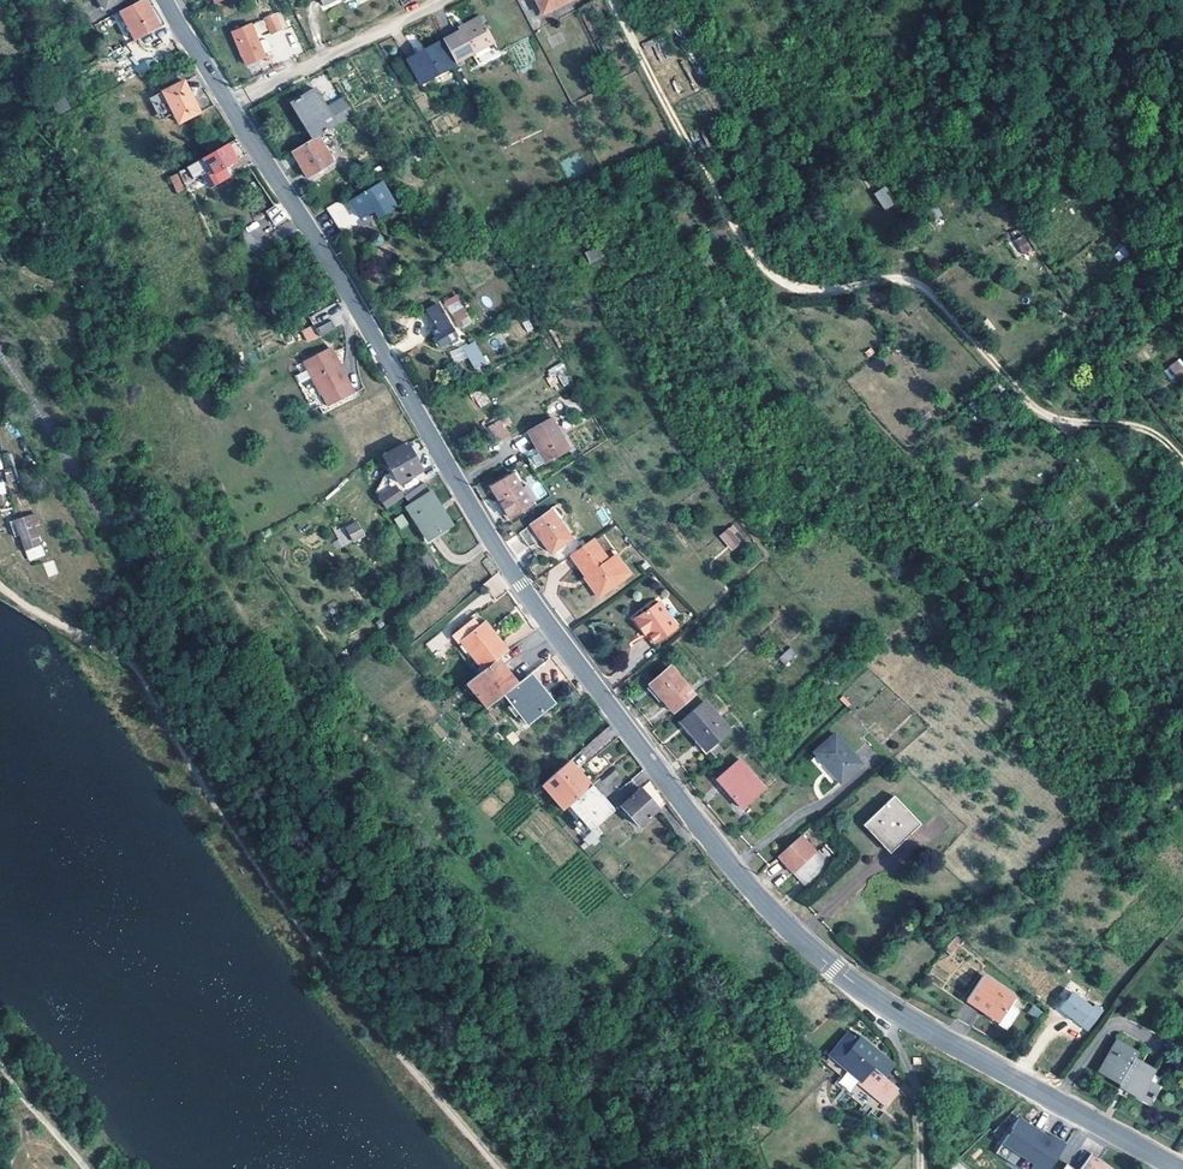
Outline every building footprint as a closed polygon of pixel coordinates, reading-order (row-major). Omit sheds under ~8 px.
[(105,11),(124,0),(99,0),(105,11)] [(145,0),(144,0),(119,13),(135,43),(161,30),(145,0)] [(321,11),(340,2),(344,0),(316,0),(321,11)] [(541,16),(542,17),(571,3),(570,0),(533,0),(541,16)] [(280,14),(266,20),(259,23),(266,38),(272,36),(287,29),(280,14)] [(481,23),(479,20),(459,31),(462,34),(481,23)] [(444,44),(446,48),(456,67),(472,58),(494,45),(483,27),(482,24),(481,23),(462,34),(444,44)] [(175,43),(165,27),(163,28),(171,44),(175,43)] [(264,60),(250,27),(232,35),(246,67),(264,60)] [(497,52),(494,45),(472,58),(476,64),(497,52)] [(441,46),(421,57),(408,64),(412,71),(422,89),(435,81),(455,70),(443,50),(441,46)] [(135,66),(140,76),(157,66),(152,57),(135,66)] [(201,114),(185,83),(163,95),(179,126),(201,114)] [(159,93),(150,97),(157,116),(166,112),(159,93)] [(295,107),(306,127),(315,142),(353,122),(344,107),(343,104),(326,114),(314,94),(295,107)] [(71,109),(64,95),(52,100),(59,115),(71,109)] [(335,166),(319,141),(293,157),(309,182),(335,166)] [(237,163),(228,146),(214,154),(197,163),(210,188),(230,178),(226,169),(237,163)] [(186,192),(179,174),(170,178),(178,196),(186,192)] [(396,212),(382,187),(352,206),(362,223),(376,214),(378,218),(382,215),(384,219),(396,212)] [(895,205),(884,190),(874,197),(885,212),(895,205)] [(427,211),(423,203),(413,209),(417,216),(427,211)] [(277,205),(266,211),(274,225),(285,219),(277,205)] [(354,225),(343,206),(328,214),(341,234),(354,225)] [(378,218),(376,214),(362,223),(364,226),(378,218)] [(715,242),(711,235),(702,240),(706,247),(715,242)] [(1030,253),(1022,240),(1014,245),(1022,258),(1030,253)] [(1113,253),(1118,262),(1129,255),(1123,246),(1113,253)] [(599,259),(595,251),(585,257),(591,268),(604,261),(602,258),(599,259)] [(346,328),(336,308),(310,321),(321,341),(346,328)] [(458,339),(440,308),(428,316),(440,336),(435,340),(441,349),(449,344),(451,347),(458,344),(456,341),(458,339)] [(462,308),(456,311),(452,314),(462,332),(466,329),(472,326),(462,308)] [(301,331),(308,343),(318,338),(312,325),(301,331)] [(412,350),(407,342),(395,349),(400,357),(412,350)] [(487,366),(475,344),(465,351),(476,371),(487,366)] [(352,399),(347,389),(344,385),(347,384),(335,361),(330,352),(304,366),(322,401),(328,411),(352,399)] [(1182,373),(1182,361),(1182,359),(1163,368),(1169,380),(1182,373)] [(543,372),(551,386),(560,381),(563,387),(572,382),(561,362),(543,372)] [(295,375),(299,384),(310,379),(306,370),(295,375)] [(472,396),(482,409),(491,401),(481,389),(472,396)] [(570,452),(551,421),(528,436),(540,455),(546,466),(570,452)] [(510,438),(501,423),(488,431),(497,446),(510,438)] [(443,481),(420,440),(418,441),(408,447),(423,474),(400,487),(401,488),(398,490),(405,502),(428,489),(442,482),(443,481)] [(423,474),(408,447),(385,460),(400,487),(423,474)] [(0,456),(0,468),(6,468),(7,482),(13,482),(12,455),(0,456)] [(546,466),(540,455),(528,462),(535,473),(546,466)] [(838,481),(828,472),(824,476),(833,486),(838,481)] [(532,507),(514,478),(493,491),(511,521),(532,507)] [(455,533),(445,516),(428,489),(405,502),(412,513),(410,514),(422,534),(431,548),(455,533)] [(387,513),(405,502),(398,490),(380,500),(387,513)] [(604,525),(611,520),(602,509),(596,513),(604,525)] [(400,529),(409,524),(402,513),(394,518),(400,529)] [(573,542),(553,513),(521,535),(530,549),(537,547),(543,542),(552,556),(573,542)] [(406,517),(419,536),(430,553),(457,536),(455,533),(431,548),(422,534),(410,514),(406,517)] [(46,552),(44,548),(34,522),(17,527),(18,531),(21,530),(25,541),(29,553),(31,557),(46,552)] [(364,539),(357,526),(346,532),(352,545),(364,539)] [(18,531),(17,527),(14,528),(19,543),(25,541),(21,530),(18,531)] [(741,544),(729,531),(722,536),(734,550),(741,544)] [(601,594),(612,586),(620,580),(608,563),(593,542),(585,548),(572,558),(587,579),(589,577),(601,594)] [(49,560),(46,552),(31,557),(34,565),(49,560)] [(620,580),(612,586),(601,594),(589,577),(587,579),(586,580),(600,599),(614,588),(629,577),(616,558),(608,563),(620,580)] [(27,568),(24,561),(17,563),(19,571),(27,568)] [(66,584),(59,568),(53,571),(59,587),(66,584)] [(494,599),(509,589),(498,573),(483,584),(494,599)] [(657,649),(661,646),(680,632),(671,619),(661,607),(641,622),(637,626),(644,636),(647,633),(652,639),(651,640),(657,649)] [(481,617),(478,614),(467,623),(469,626),(481,617)] [(490,629),(481,618),(481,617),(469,626),(457,636),(458,637),(467,648),(485,672),(500,660),(509,653),(490,629)] [(426,644),(433,653),(448,642),(441,632),(426,644)] [(652,639),(647,633),(644,636),(655,650),(657,649),(651,640),(652,639)] [(485,672),(467,648),(458,637),(457,636),(453,639),(454,640),(460,646),(457,649),(461,653),(479,676),(485,672)] [(798,657),(791,649),(779,660),(786,668),(798,657)] [(508,696),(521,686),(500,660),(485,672),(479,676),(468,685),(488,711),(508,696)] [(695,699),(675,675),(671,671),(651,689),(655,694),(675,717),(685,708),(695,699)] [(555,705),(553,702),(532,676),(521,686),(508,696),(528,722),(531,725),(555,705)] [(696,739),(718,720),(705,706),(684,725),(696,739)] [(729,732),(718,720),(696,739),(707,752),(729,732)] [(822,763),(841,744),(835,736),(814,753),(822,763)] [(580,766),(599,749),(591,741),(573,759),(580,766)] [(860,765),(841,744),(822,763),(839,783),(860,765)] [(766,791),(740,763),(717,783),(742,811),(766,791)] [(574,805),(589,792),(574,774),(576,772),(570,765),(559,775),(544,788),(566,812),(571,808),(574,805)] [(641,770),(626,782),(615,769),(596,784),(615,807),(649,779),(641,770)] [(591,789),(576,772),(574,774),(589,792),(591,789)] [(667,806),(652,782),(651,783),(622,810),(640,829),(667,806)] [(574,805),(571,808),(593,832),(604,823),(613,814),(597,796),(591,789),(589,792),(574,805)] [(920,827),(894,798),(863,827),(890,856),(920,827)] [(610,828),(604,823),(593,832),(584,841),(588,846),(601,835),(602,836),(610,828)] [(796,875),(816,857),(800,840),(796,844),(778,860),(794,877),(796,875)] [(816,857),(796,875),(810,890),(830,871),(817,856),(816,857)] [(963,942),(958,938),(945,954),(948,956),(950,958),(963,942)] [(1000,1025),(1014,1004),(1016,1000),(1010,996),(984,980),(983,982),(968,1004),(994,1020),(1000,1025)] [(1089,1031),(1103,1012),(1066,986),(1052,1005),(1089,1031)] [(1038,1019),(1043,1011),(1032,1005),(1028,1013),(1038,1019)] [(842,1065),(859,1046),(851,1039),(833,1057),(842,1065)] [(840,1068),(853,1079),(860,1086),(858,1089),(883,1110),(897,1095),(883,1082),(892,1071),(875,1056),(861,1043),(859,1046),(842,1065),(840,1068)] [(1139,1057),(1135,1054),(1119,1044),(1115,1051),(1101,1075),(1122,1088),(1124,1084),(1131,1087),(1129,1091),(1127,1094),(1136,1099),(1140,1101),(1149,1106),(1153,1102),(1154,1103),(1156,1099),(1155,1098),(1159,1090),(1151,1085),(1150,1084),(1155,1075),(1155,1074),(1136,1063),(1139,1057)] [(1069,1148),(1055,1138),(1052,1143),(1043,1137),(1045,1134),(1025,1120),(1000,1153),(1022,1168),(1054,1168),(1069,1148)] [(1093,1156),(1084,1168),(1111,1168),(1093,1156)]
